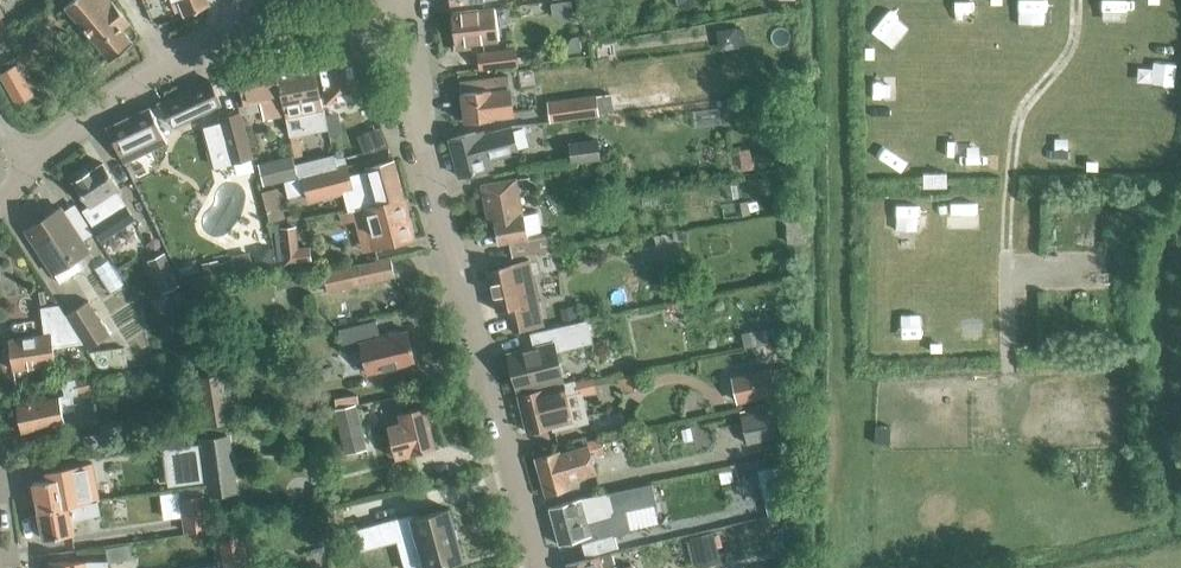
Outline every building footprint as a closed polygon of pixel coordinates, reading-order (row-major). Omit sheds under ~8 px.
[(129,23),(111,0),(69,0),(64,4),(108,59),(131,41),(122,29),(129,23)] [(211,4),(209,0),(178,0),(184,15),(211,4)] [(453,13),(457,44),(499,39),(495,7),(453,13)] [(478,54),(480,69),(519,64),(517,48),(478,54)] [(319,57),(327,102),(359,95),(351,51),(319,57)] [(276,66),(285,114),(286,114),(287,120),(324,112),(314,58),(276,66)] [(17,64),(1,72),(19,103),(35,94),(17,64)] [(265,118),(285,114),(276,66),(239,73),(245,104),(262,101),(265,118)] [(463,92),(466,120),(514,115),(509,76),(479,79),(480,90),(463,92)] [(166,100),(177,124),(220,103),(209,80),(166,100)] [(549,101),(552,121),(600,114),(597,94),(549,101)] [(106,126),(123,162),(166,142),(150,107),(106,126)] [(204,127),(215,165),(251,155),(239,111),(219,117),(220,122),(204,127)] [(491,158),(519,151),(513,126),(485,133),(485,132),(477,134),(477,131),(450,138),(460,175),(486,168),(484,159),(491,158)] [(379,130),(370,133),(375,146),(384,143),(379,130)] [(570,142),(572,160),(601,157),(598,139),(570,142)] [(296,162),(298,173),(335,164),(333,153),(296,162)] [(299,176),(295,160),(265,168),(269,184),(299,176)] [(377,206),(404,199),(394,162),(367,169),(368,172),(348,178),(346,170),(285,187),(288,197),(306,192),(309,202),(345,193),(350,211),(377,206)] [(73,183),(98,220),(128,200),(103,163),(73,183)] [(496,218),(524,214),(517,177),(482,184),(488,216),(489,216),(489,215),(491,215),(496,218)] [(377,206),(350,211),(340,214),(342,223),(355,220),(363,250),(414,236),(404,199),(377,206)] [(72,256),(75,260),(89,251),(60,207),(46,216),(49,220),(29,233),(52,269),(72,256)] [(524,214),(496,218),(496,220),(500,243),(511,241),(514,254),(555,248),(553,232),(543,233),(540,213),(525,215),(524,214)] [(97,229),(108,247),(121,239),(109,221),(97,229)] [(312,244),(299,246),(297,225),(280,227),(285,264),(314,261),(312,244)] [(149,260),(163,291),(179,283),(164,253),(149,260)] [(322,275),(327,293),(394,274),(389,256),(322,275)] [(514,331),(544,325),(530,259),(489,267),(498,310),(509,308),(514,331)] [(218,283),(182,290),(194,355),(222,351),(214,308),(221,307),(218,283)] [(65,312),(73,325),(88,349),(111,334),(90,300),(66,314),(65,312)] [(74,336),(73,325),(65,312),(41,312),(44,335),(10,340),(14,371),(56,365),(53,339),(74,336)] [(407,328),(381,334),(377,319),(339,328),(345,353),(365,348),(371,372),(415,361),(407,328)] [(508,353),(517,390),(563,378),(556,351),(579,345),(593,342),(587,319),(530,333),(533,347),(508,353)] [(742,332),(745,347),(794,338),(791,323),(742,332)] [(231,366),(198,371),(205,418),(238,413),(231,366)] [(731,375),(737,403),(777,394),(772,367),(731,375)] [(18,406),(24,433),(65,424),(63,413),(74,410),(71,396),(77,395),(77,393),(94,390),(92,378),(69,383),(70,388),(65,389),(66,396),(18,406)] [(518,394),(527,431),(572,420),(566,394),(578,391),(575,380),(518,394)] [(360,390),(335,393),(338,402),(360,396),(360,390)] [(335,409),(346,454),(368,448),(357,403),(335,409)] [(388,424),(396,456),(436,446),(426,405),(400,411),(402,421),(388,424)] [(741,415),(747,444),(779,437),(778,434),(790,431),(784,405),(741,415)] [(580,420),(583,436),(625,426),(622,411),(580,420)] [(206,462),(230,458),(227,435),(203,438),(206,462)] [(569,481),(598,472),(589,443),(562,452),(561,450),(537,457),(549,493),(571,486),(569,481)] [(33,483),(39,510),(99,500),(93,462),(48,471),(50,481),(33,483)] [(551,508),(561,542),(597,531),(594,521),(613,515),(612,512),(616,511),(610,492),(586,497),(551,508)] [(185,531),(210,527),(205,494),(180,498),(185,531)] [(110,498),(39,511),(45,539),(76,533),(73,518),(102,513),(101,510),(112,508),(110,498)] [(340,528),(363,523),(359,503),(335,508),(340,528)] [(414,516),(428,567),(465,556),(451,506),(414,516)] [(690,537),(697,567),(721,562),(714,531),(690,537)] [(582,543),(586,556),(618,547),(614,533),(582,543)] [(107,547),(110,561),(132,557),(129,543),(107,547)] [(633,563),(617,567),(612,551),(567,564),(568,567),(635,567),(633,563)]
